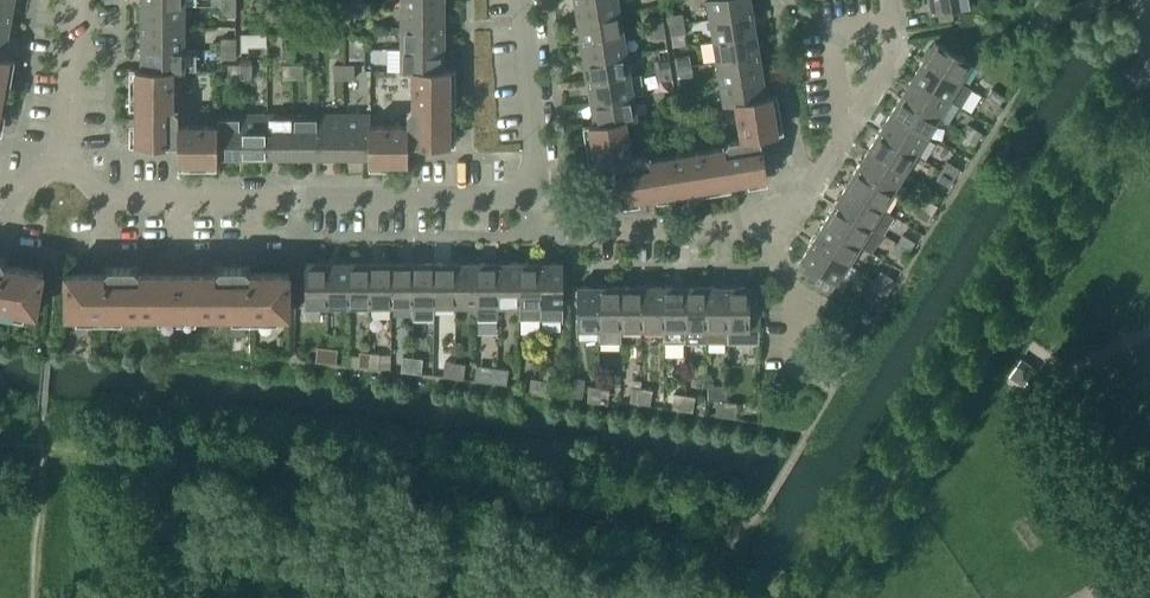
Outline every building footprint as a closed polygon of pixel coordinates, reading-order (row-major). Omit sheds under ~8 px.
[(11,16),(14,0),(0,0),(0,14),(11,16)] [(577,19),(619,12),(617,0),(574,0),(577,19)] [(710,20),(752,13),(750,0),(707,0),(710,20)] [(930,13),(938,12),(939,22),(953,19),(951,10),(972,6),(971,0),(928,0),(930,13)] [(141,5),(141,27),(184,27),(184,6),(141,5)] [(235,6),(221,6),(221,17),(235,17),(235,6)] [(401,6),(401,27),(444,27),(444,6),(401,6)] [(364,7),(349,7),(349,17),(364,17),(364,7)] [(577,19),(581,40),(622,33),(619,12),(577,19)] [(710,20),(713,41),(755,34),(752,13),(710,20)] [(7,37),(11,16),(0,14),(0,35),(7,37)] [(668,16),(669,26),(683,24),(682,14),(668,16)] [(648,19),(649,29),(663,27),(662,17),(648,19)] [(683,24),(669,26),(671,36),(685,34),(683,24)] [(141,27),(141,48),(184,48),(184,27),(141,27)] [(401,27),(401,48),(444,48),(444,27),(401,27)] [(663,27),(649,29),(651,39),(665,37),(663,27)] [(581,40),(584,61),(626,54),(622,33),(581,40)] [(713,41),(717,62),(759,54),(755,34),(713,41)] [(935,41),(923,61),(959,82),(971,63),(968,61),(975,49),(950,34),(943,46),(935,41)] [(221,39),(221,49),(235,49),(235,39),(221,39)] [(349,39),(349,49),(364,49),(364,39),(349,39)] [(141,48),(141,69),(184,69),(184,48),(141,48)] [(401,48),(401,69),(444,69),(444,48),(401,48)] [(235,49),(221,49),(221,59),(235,59),(235,49)] [(364,49),(349,49),(349,59),(364,59),(364,49)] [(584,61),(587,82),(629,75),(626,54),(584,61)] [(717,62),(720,83),(762,75),(759,54),(717,62)] [(674,58),(676,68),(690,66),(689,56),(674,58)] [(9,58),(3,57),(0,57),(0,109),(9,58)] [(654,62),(656,72),(670,69),(669,59),(654,62)] [(912,79),(948,101),(960,108),(971,90),(959,83),(959,82),(923,61),(912,79)] [(231,80),(241,80),(241,65),(231,65),(231,80)] [(241,65),(241,80),(251,80),(251,65),(241,65)] [(282,80),(292,80),(292,65),(282,65),(282,80)] [(292,65),(292,80),(302,80),(302,65),(292,65)] [(333,80),(343,80),(344,65),(333,65),(333,80)] [(344,65),(343,80),(354,80),(354,65),(344,65)] [(690,66),(676,68),(677,78),(692,76),(690,66)] [(217,163),(217,157),(217,115),(214,115),(214,126),(178,126),(178,118),(178,113),(172,108),(172,72),(184,72),(184,69),(141,69),(136,69),(136,146),(165,146),(165,143),(177,143),(177,163),(217,163)] [(368,115),(368,157),(368,163),(407,163),(408,163),(408,143),(420,143),(420,146),(449,146),(449,69),(444,69),(401,69),(401,72),(413,72),(413,107),(407,113),(407,118),(407,126),(370,126),(370,115),(368,115)] [(670,69),(656,72),(658,82),(672,79),(670,69)] [(587,82),(591,102),(632,96),(629,75),(587,82)] [(720,83),(724,103),(765,96),(762,75),(720,83)] [(912,79),(901,96),(937,118),(948,101),(912,79)] [(991,90),(986,98),(998,106),(1003,97),(991,90)] [(636,117),(594,123),(589,124),(595,163),(614,160),(616,172),(614,172),(618,202),(767,178),(762,149),(760,149),(758,137),(777,134),(771,95),(765,96),(724,103),(724,105),(735,103),(741,140),(733,141),(733,140),(728,141),(723,148),(650,159),(644,155),(639,155),(639,156),(631,157),(625,121),(636,119),(636,117)] [(591,102),(594,123),(636,117),(632,96),(591,102)] [(901,96),(890,115),(926,137),(937,118),(901,96)] [(998,106),(986,98),(981,107),(993,114),(998,106)] [(689,102),(679,104),(681,118),(690,117),(689,102)] [(681,118),(679,104),(669,105),(671,119),(681,118)] [(217,157),(242,157),(242,115),(217,115),(217,157)] [(242,157),(267,157),(267,115),(242,115),(242,157)] [(267,157),(292,157),(292,115),(267,115),(267,157)] [(292,157),(318,157),(318,115),(292,115),(292,157)] [(318,157),(343,157),(343,115),(318,115),(318,157)] [(343,157),(368,157),(368,115),(343,115),(343,157)] [(890,115),(879,133),(915,155),(926,137),(890,115)] [(969,126),(964,134),(976,142),(981,133),(969,126)] [(879,133),(868,151),(904,173),(915,155),(879,133)] [(976,142),(964,134),(958,143),(971,151),(976,142)] [(868,151),(856,170),(892,192),(904,173),(868,151)] [(947,162),(941,171),(954,178),(959,170),(947,162)] [(856,170),(845,188),(881,210),(892,192),(856,170)] [(954,178),(941,171),(936,179),(949,187),(954,178)] [(845,188),(834,206),(882,235),(893,217),(881,210),(845,188)] [(924,199),(919,207),(932,215),(937,206),(924,199)] [(823,225),(859,247),(871,254),(882,235),(834,206),(823,225)] [(932,215),(919,207),(914,216),(926,223),(932,215)] [(823,225),(812,242),(848,264),(859,247),(823,225)] [(902,235),(897,244),(909,251),(915,243),(902,235)] [(848,264),(812,242),(800,261),(802,262),(798,270),(806,275),(803,280),(815,288),(829,296),(848,264)] [(909,251),(897,244),(892,252),(904,260),(909,251)] [(296,306),(326,306),(326,263),(305,263),(305,269),(296,269),(296,306)] [(326,306),(348,306),(348,263),(326,263),(326,306)] [(348,306),(369,306),(369,263),(348,263),(348,306)] [(369,306),(390,306),(390,263),(369,263),(369,306)] [(390,306),(412,306),(412,263),(390,263),(390,306)] [(412,263),(412,306),(412,320),(434,320),(434,306),(434,263),(412,263)] [(455,263),(434,263),(434,306),(455,306),(455,263)] [(476,263),(455,263),(455,306),(476,306),(476,263)] [(476,263),(476,306),(476,320),(498,320),(498,306),(498,263),(476,263)] [(518,263),(498,263),(498,306),(518,306),(518,263)] [(540,320),(540,263),(518,263),(518,306),(518,319),(540,320)] [(562,263),(540,263),(540,320),(563,319),(562,263)] [(36,314),(43,272),(5,265),(4,265),(4,268),(3,273),(0,272),(0,307),(36,314)] [(65,273),(65,314),(65,315),(289,315),(289,273),(250,273),(250,276),(250,280),(215,280),(215,273),(196,273),(196,265),(176,265),(158,265),(158,273),(139,273),(139,280),(104,280),(104,276),(104,273),(65,273)] [(880,271),(875,280),(887,288),(893,279),(880,271)] [(891,290),(887,288),(875,280),(870,289),(885,298),(891,290)] [(577,329),(599,329),(599,287),(577,287),(577,329)] [(620,343),(620,329),(620,287),(599,287),(599,329),(599,343),(620,343)] [(620,329),(642,329),(642,287),(620,287),(620,329)] [(642,329),(663,329),(663,287),(642,287),(642,329)] [(663,343),(684,343),(684,287),(663,287),(663,329),(663,343)] [(684,343),(706,343),(706,287),(684,287),(684,343)] [(706,343),(728,343),(728,287),(706,287),(706,343)] [(728,329),(728,343),(749,343),(759,344),(759,287),(749,287),(728,287),(728,329)] [(315,361),(325,363),(327,348),(317,347),(315,361)] [(327,348),(325,363),(335,364),(337,349),(327,348)] [(358,366),(368,368),(370,353),(360,352),(358,366)] [(370,353),(368,368),(378,369),(380,354),(370,353)] [(401,371),(411,372),(412,358),(402,357),(401,371)] [(412,358),(411,372),(421,374),(423,359),(412,358)] [(443,376),(453,377),(455,363),(445,362),(443,376)] [(455,363),(453,377),(463,379),(465,364),(455,363)] [(1011,375),(1024,383),(1032,371),(1020,363),(1011,375)] [(486,382),(496,383),(498,369),(488,367),(486,382)] [(498,369),(496,383),(506,384),(508,370),(498,369)] [(529,393),(539,394),(541,380),(531,379),(529,393)] [(541,380),(539,394),(549,396),(551,381),(541,380)] [(587,401),(597,403),(599,388),(589,387),(587,401)] [(629,401),(639,403),(642,389),(632,387),(629,401)] [(599,388),(597,403),(607,404),(609,390),(599,388)] [(642,389),(639,403),(649,405),(652,390),(642,389)] [(672,408),(682,410),(684,396),(674,394),(672,408)] [(684,396),(682,410),(692,411),(694,397),(684,396)] [(715,415),(725,417),(727,402),(717,401),(715,415)] [(727,402),(725,417),(735,418),(737,404),(727,402)]
